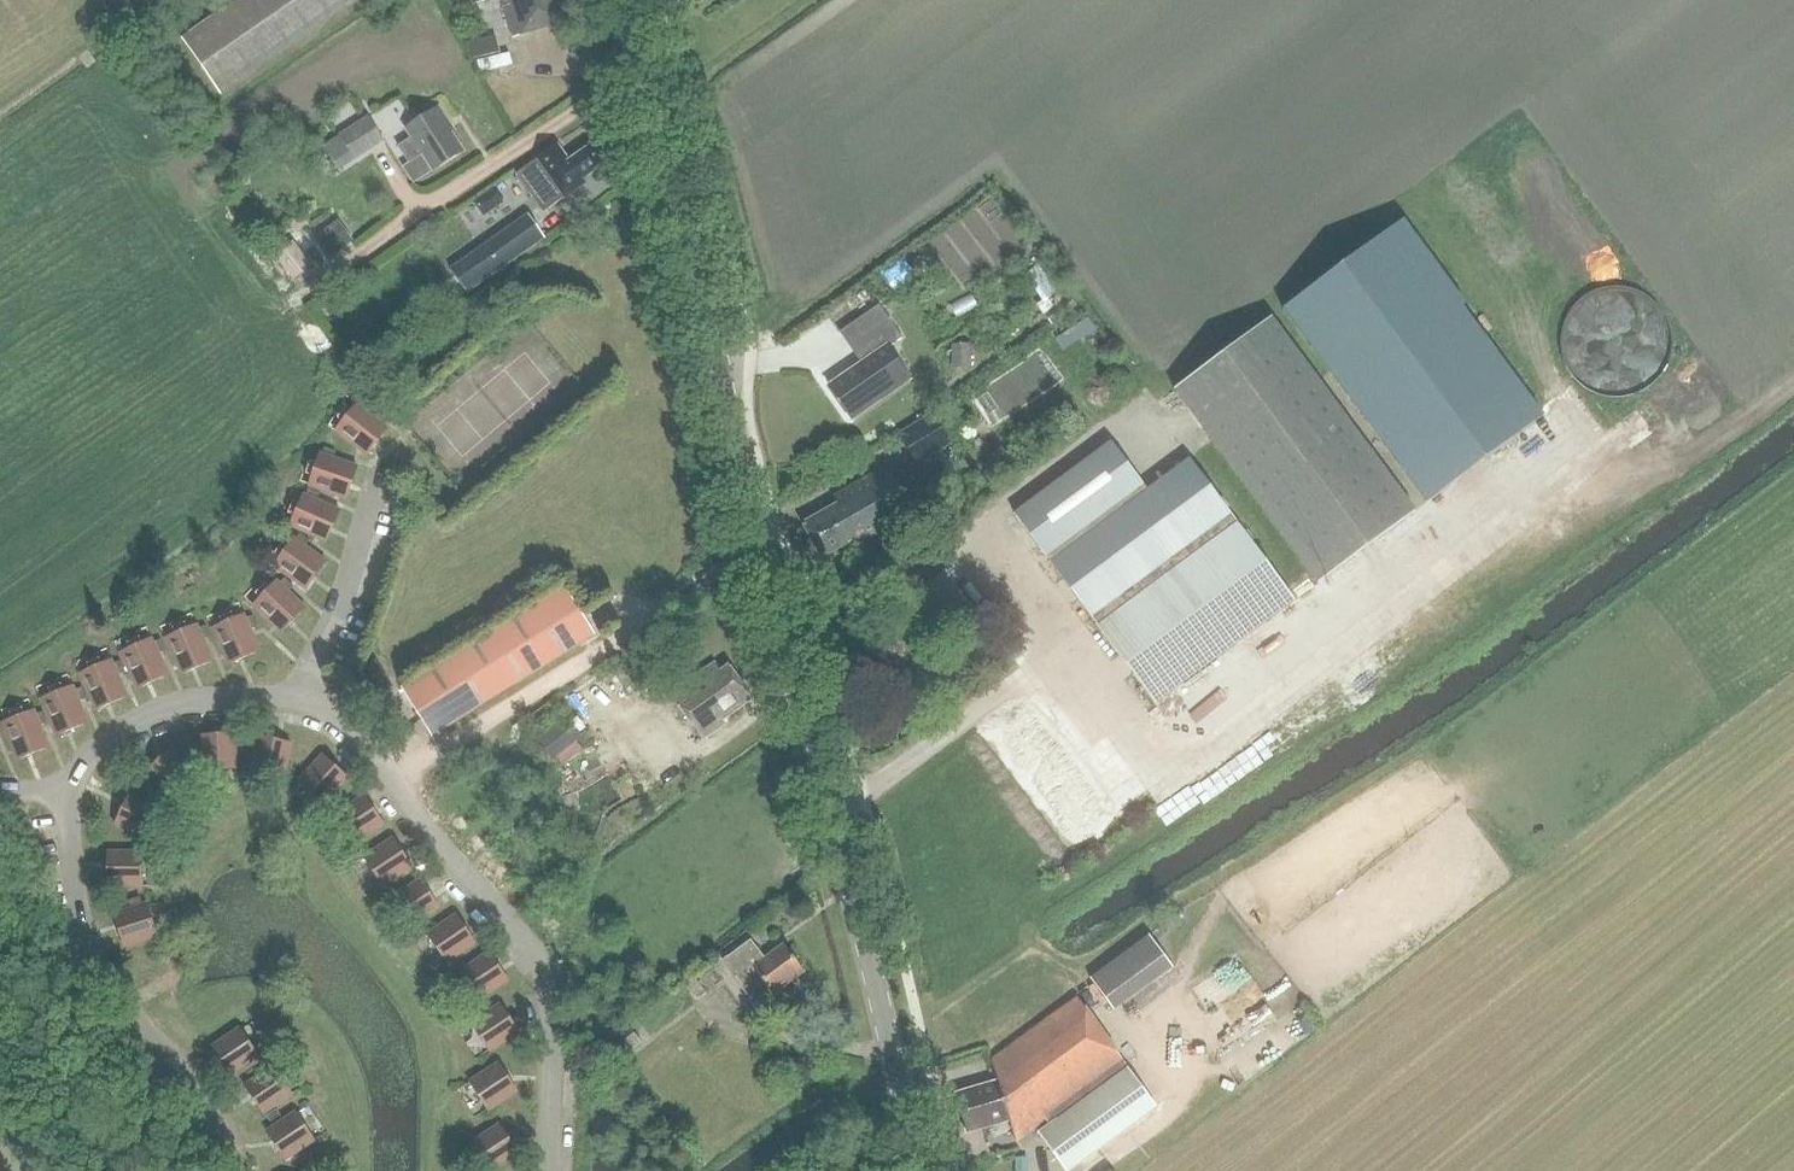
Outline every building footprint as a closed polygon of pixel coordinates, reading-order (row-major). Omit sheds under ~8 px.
[(179,39),(218,96),(357,0),(236,0),(179,39)] [(514,39),(571,19),(565,0),(501,0),(514,39)] [(493,33),(471,39),(479,72),(510,64),(507,53),(499,55),(493,33)] [(433,172),(463,152),(445,124),(448,122),(439,107),(405,129),(411,138),(398,147),(409,164),(422,155),(433,172)] [(338,136),(322,147),(339,172),(384,143),(368,117),(367,117),(338,136)] [(535,198),(539,195),(549,209),(585,184),(582,180),(603,165),(589,147),(569,161),(557,146),(536,161),(537,161),(518,175),(535,198)] [(474,202),(484,216),(503,203),(493,189),(474,202)] [(546,238),(529,215),(450,270),(466,293),(546,238)] [(1283,309),(1427,503),(1543,417),(1399,223),(1283,309)] [(330,258),(347,246),(332,226),(315,238),(330,258)] [(313,267),(293,242),(274,257),(294,281),(313,267)] [(1042,302),(1059,291),(1051,280),(1049,281),(1039,266),(1028,273),(1038,289),(1035,291),(1042,302)] [(1059,291),(1042,302),(1038,305),(1051,325),(1077,308),(1064,288),(1059,291)] [(1573,379),(1586,389),(1599,395),(1613,398),(1627,396),(1641,391),(1653,383),(1662,371),(1668,358),(1670,342),(1667,325),(1659,310),(1648,298),(1633,291),(1616,288),(1600,290),(1585,296),(1573,307),(1564,320),(1560,335),(1560,351),(1565,366),(1573,379)] [(1414,513),(1271,318),(1175,389),(1318,583),(1414,513)] [(867,362),(830,387),(847,412),(905,372),(889,348),(902,339),(890,322),(856,346),(867,362)] [(1063,351),(1084,337),(1075,325),(1055,339),(1063,351)] [(366,456),(388,429),(357,404),(336,432),(366,456)] [(914,464),(950,442),(932,412),(896,434),(914,464)] [(1112,443),(1013,515),(1050,563),(1146,492),(1112,443)] [(357,467),(320,454),(309,487),(346,500),(357,467)] [(1050,563),(1155,704),(1294,601),(1189,460),(1146,492),(1050,563)] [(886,467),(832,497),(837,504),(802,524),(822,558),(841,548),(845,555),(913,516),(886,467)] [(340,511),(304,495),(290,527),(326,543),(340,511)] [(905,550),(898,537),(885,544),(892,557),(905,550)] [(274,567),(306,590),(326,562),(294,539),(274,567)] [(253,607),(282,634),(305,609),(277,582),(253,607)] [(593,635),(562,585),(399,687),(431,737),(593,635)] [(228,665),(260,651),(244,615),(212,629),(228,665)] [(181,675),(213,661),(197,625),(165,639),(181,675)] [(628,696),(701,649),(693,637),(676,647),(665,629),(634,649),(637,653),(611,670),(628,696)] [(137,690),(168,675),(152,639),(120,654),(137,690)] [(96,711),(127,697),(111,661),(80,675),(96,711)] [(752,699),(728,666),(720,672),(715,663),(670,695),(702,740),(724,724),(722,720),(752,699)] [(56,737),(88,724),(73,687),(41,700),(56,737)] [(17,761),(49,748),(34,711),(2,724),(17,761)] [(559,715),(528,735),(549,766),(579,746),(559,715)] [(202,771),(237,769),(235,735),(200,737),(202,771)] [(257,737),(249,771),(283,778),(291,744),(257,737)] [(170,798),(196,775),(172,749),(147,772),(170,798)] [(348,779),(322,756),(299,782),(325,805),(348,779)] [(146,840),(161,809),(130,794),(115,825),(146,840)] [(335,815),(354,844),(383,825),(364,796),(335,815)] [(363,858),(383,887),(412,868),(392,839),(363,858)] [(142,887),(142,852),(108,852),(108,887),(142,887)] [(439,909),(420,880),(391,899),(410,928),(439,909)] [(157,937),(147,904),(114,915),(124,948),(157,937)] [(427,935),(447,963),(475,944),(456,915),(427,935)] [(1148,936),(1090,979),(1114,1011),(1173,968),(1148,936)] [(784,945),(765,959),(751,940),(723,960),(747,993),(762,981),(773,996),(804,972),(784,945)] [(460,972),(479,1001),(508,981),(488,953),(460,972)] [(697,1001),(707,994),(696,980),(686,987),(697,1001)] [(998,1082),(955,1095),(966,1133),(1009,1120),(1015,1142),(1123,1063),(1077,998),(991,1060),(998,1082)] [(471,1024),(490,1053),(519,1034),(500,1005),(471,1024)] [(639,1044),(625,1023),(597,1042),(611,1063),(639,1044)] [(258,1058),(239,1029),(210,1048),(229,1077),(258,1058)] [(469,1082),(488,1111),(517,1092),(498,1063),(469,1082)] [(292,1095),(273,1066),(244,1086),(264,1115),(292,1095)] [(1036,1133),(1063,1170),(1068,1170),(1156,1109),(1127,1068),(1036,1133)] [(276,1109),(266,1116),(273,1126),(283,1119),(276,1109)] [(314,1141),(295,1113),(266,1132),(285,1161),(314,1141)] [(499,1125),(470,1144),(488,1170),(492,1170),(518,1154),(499,1125)]
